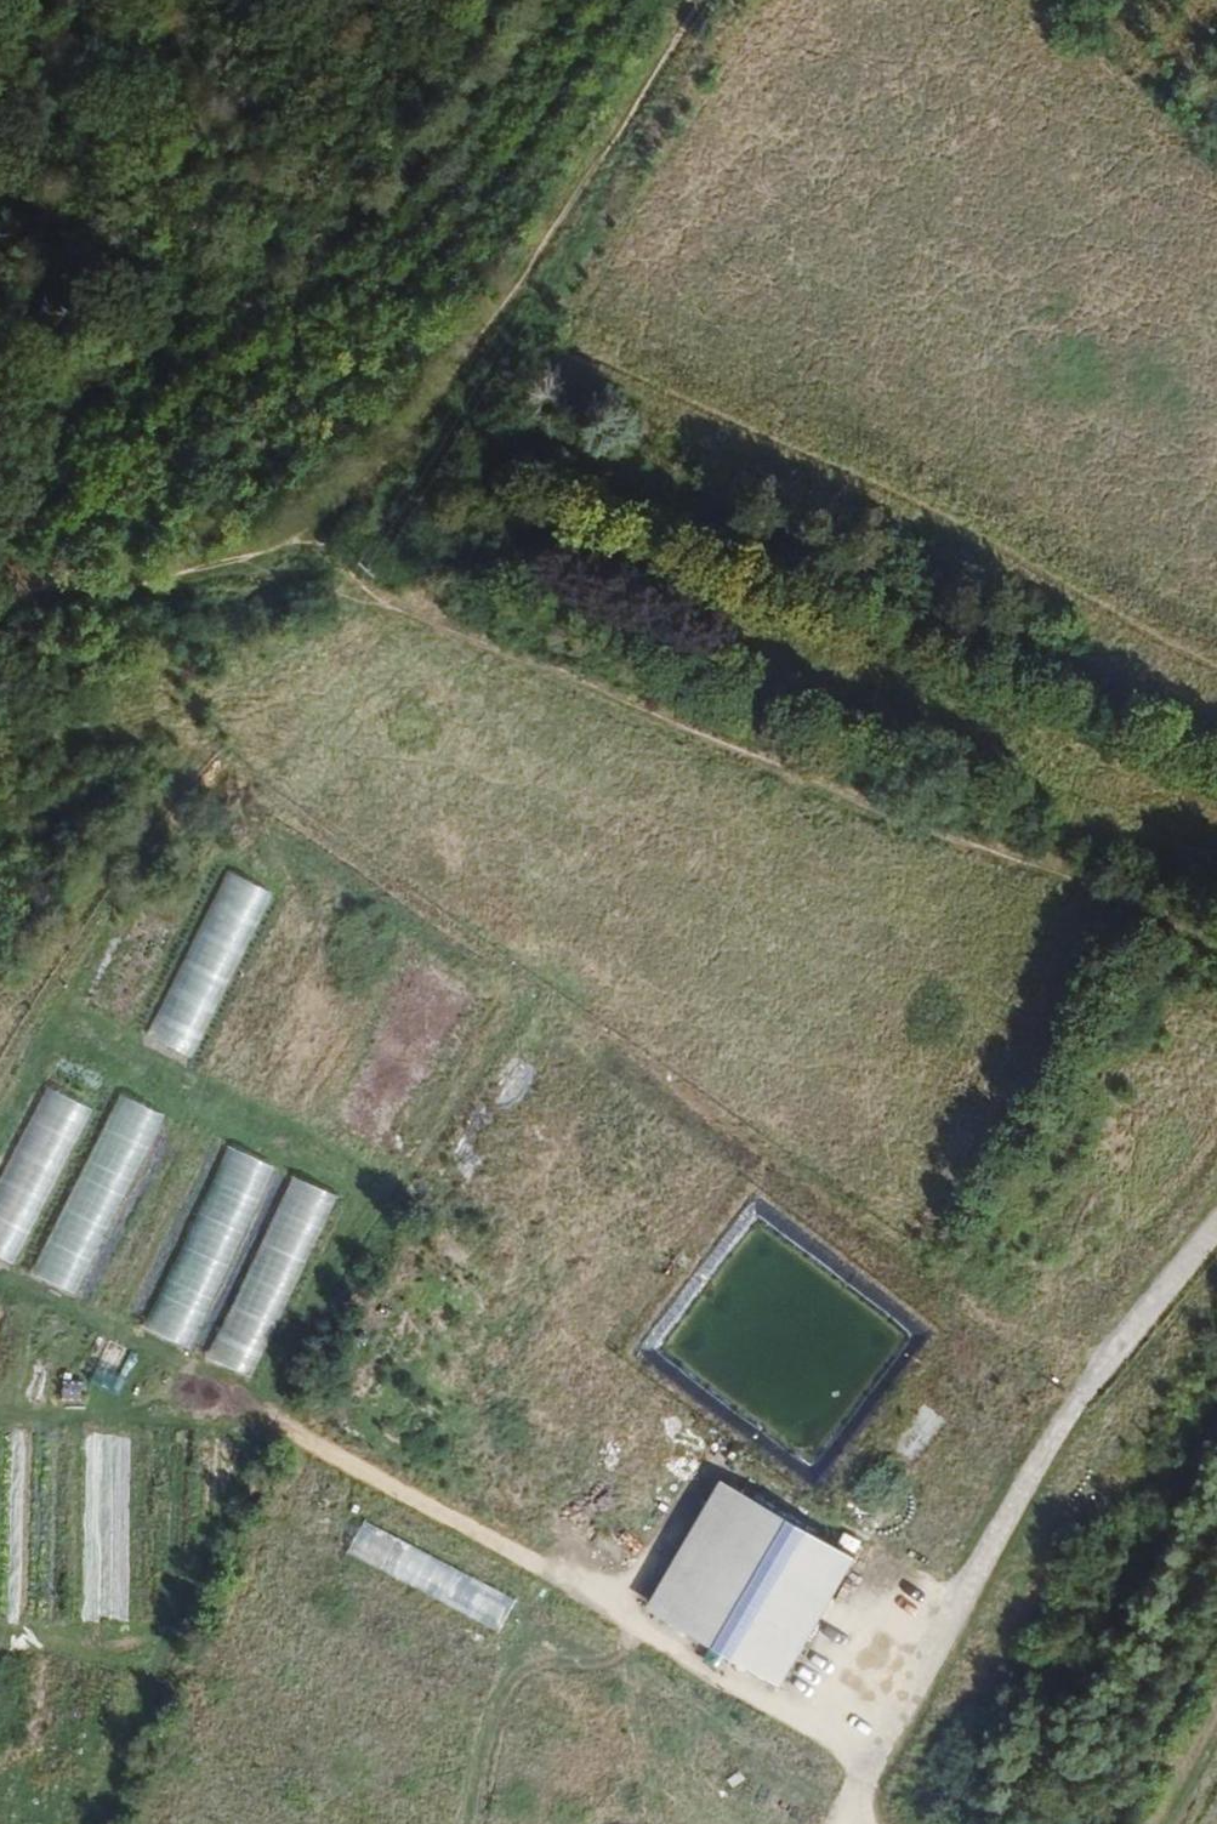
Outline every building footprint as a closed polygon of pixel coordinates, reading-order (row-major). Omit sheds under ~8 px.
[(78,1294),(164,1113),(120,1092),(34,1273),(78,1294)] [(224,1143),(147,1329),(195,1348),(271,1163),(224,1143)] [(289,1173),(212,1359),(257,1377),(334,1191),(289,1173)] [(81,1406),(83,1379),(64,1378),(62,1404),(81,1406)] [(724,1465),(646,1590),(779,1672),(856,1546),(724,1465)]
